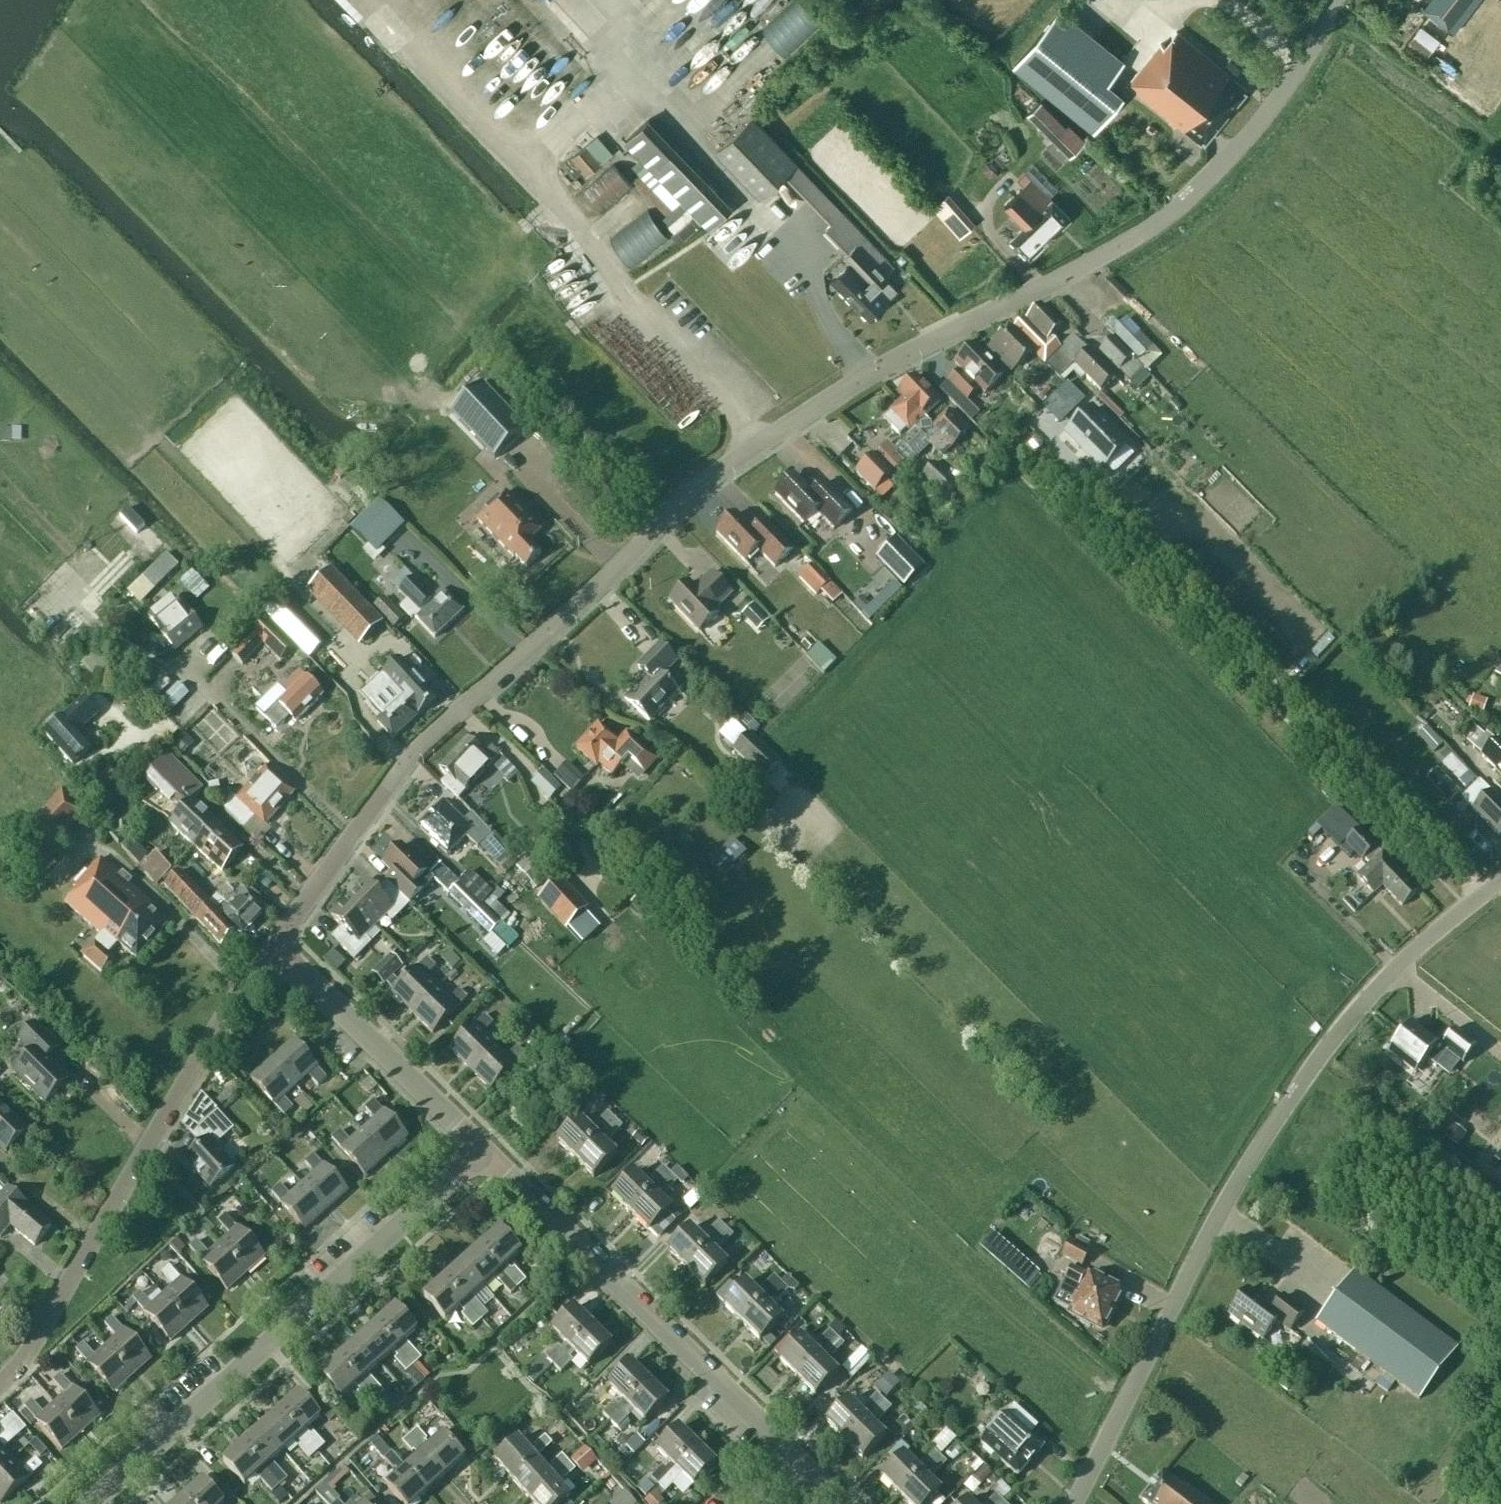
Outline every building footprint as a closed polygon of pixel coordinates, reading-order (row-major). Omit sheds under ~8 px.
[(1422,6),(1455,32),(1477,2),(1474,0),(1427,0),(1422,6)] [(1060,6),(1013,64),(1093,130),(1126,91),(1110,77),(1124,59),(1060,6)] [(1202,144),(1247,90),(1176,31),(1164,45),(1161,42),(1127,83),(1202,144)] [(1238,72),(1246,62),(1234,53),(1226,63),(1238,72)] [(1064,125),(1040,100),(1026,114),(1068,156),(1084,140),(1066,122),(1064,125)] [(752,115),(715,149),(759,196),(784,172),(796,161),(752,115)] [(733,206),(678,149),(649,116),(624,140),(649,166),(640,174),(673,208),(681,200),(687,206),(668,223),(675,231),(671,234),(679,242),(702,222),(709,229),(733,206)] [(597,135),(586,144),(572,156),(587,173),(601,161),(612,152),(597,135)] [(841,209),(796,161),(784,172),(830,220),(822,227),(846,252),(843,255),(855,268),(838,286),(869,318),(888,300),(884,296),(894,287),(885,278),(888,275),(885,272),(892,264),(841,209)] [(634,186),(614,164),(585,191),(605,213),(634,186)] [(1029,258),(1070,218),(1024,172),(1017,179),(1023,185),(1004,203),(1026,224),(1010,239),(1029,258)] [(970,223),(945,195),(934,206),(958,233),(970,223)] [(1105,281),(1119,301),(1126,296),(1112,275),(1105,281)] [(1039,303),(1025,318),(1024,317),(1012,329),(1008,325),(985,349),(1010,374),(1033,351),(1044,362),(1060,347),(1050,336),(1060,325),(1039,303)] [(1120,329),(1106,313),(1095,323),(1110,339),(1120,329)] [(1075,338),(1047,365),(1060,378),(1065,383),(1074,373),(1082,381),(1086,378),(1100,392),(1115,378),(1075,338)] [(1142,368),(1113,338),(1099,352),(1128,382),(1142,368)] [(949,382),(941,390),(959,408),(967,400),(980,388),(985,393),(1004,373),(975,343),(955,363),(961,369),(949,382)] [(907,395),(885,417),(901,434),(937,399),(915,376),(901,389),(907,395)] [(482,385),(451,415),(493,460),(524,431),(482,385)] [(1127,444),(1092,409),(1067,434),(1102,469),(1127,444)] [(915,428),(895,447),(910,462),(929,443),(942,455),(966,432),(948,413),(932,428),(924,419),(915,428)] [(11,441),(11,427),(0,427),(0,441),(11,441)] [(892,475),(872,455),(855,472),(875,492),(892,475)] [(946,497),(958,486),(934,462),(923,474),(946,497)] [(343,464),(334,473),(340,478),(348,470),(343,464)] [(813,493),(795,475),(775,494),(804,524),(816,511),(833,529),(852,511),(824,483),(813,493)] [(507,493),(478,520),(513,557),(515,556),(526,568),(541,554),(530,542),(542,530),(507,493)] [(378,498),(349,528),(376,554),(405,525),(378,498)] [(240,527),(256,514),(251,507),(234,520),(240,527)] [(736,513),(716,533),(745,562),(758,549),(774,567),(793,549),(765,521),(754,532),(736,513)] [(924,566),(897,538),(876,558),(902,586),(924,566)] [(155,589),(179,566),(167,554),(143,577),(155,589)] [(812,565),(799,578),(816,595),(829,582),(812,565)] [(331,570),(312,588),(363,641),(382,623),(331,570)] [(689,582),(669,601),(698,632),(719,613),(715,609),(731,593),(712,573),(696,588),(689,582)] [(399,591),(407,600),(400,607),(411,619),(414,616),(435,638),(463,611),(442,589),(432,598),(413,578),(399,591)] [(894,582),(862,613),(870,621),(902,590),(894,582)] [(853,604),(861,613),(869,605),(861,597),(853,604)] [(185,615),(171,599),(148,618),(175,650),(200,628),(188,613),(185,615)] [(760,610),(754,603),(742,615),(749,622),(760,610)] [(393,606),(382,616),(394,629),(405,619),(393,606)] [(265,622),(254,634),(232,655),(243,666),(264,644),(280,660),(292,648),(265,622)] [(97,650),(86,638),(74,648),(81,656),(86,652),(90,656),(97,650)] [(806,655),(823,673),(836,662),(819,643),(806,655)] [(646,675),(625,697),(649,721),(678,692),(662,676),(676,662),(659,645),(638,667),(646,675)] [(403,697),(395,705),(386,695),(368,711),(393,738),(417,717),(415,715),(417,712),(419,715),(436,699),(399,659),(389,668),(403,684),(396,690),(403,697)] [(295,721),(322,695),(300,672),(282,689),(279,686),(256,707),(276,727),(289,715),(295,721)] [(161,700),(171,711),(188,694),(178,684),(161,700)] [(1485,700),(1472,695),(1467,708),(1481,713),(1485,700)] [(99,716),(84,700),(46,735),(73,764),(91,748),(78,736),(99,716)] [(1437,738),(1448,732),(1435,711),(1424,718),(1437,738)] [(628,729),(618,740),(598,723),(576,746),(597,766),(599,763),(612,775),(628,758),(645,773),(658,759),(656,758),(658,756),(628,729)] [(1484,737),(1472,725),(1461,736),(1473,748),(1500,775),(1500,747),(1487,734),(1484,737)] [(1440,745),(1426,730),(1418,738),(1433,752),(1440,745)] [(780,763),(749,733),(733,749),(765,779),(780,763)] [(194,744),(184,734),(172,746),(182,756),(194,744)] [(499,754),(491,747),(485,754),(468,737),(440,767),(448,775),(441,783),(458,798),(499,754)] [(263,758),(256,750),(250,755),(258,763),(263,758)] [(170,823),(194,846),(215,823),(214,822),(215,822),(192,799),(203,789),(169,755),(145,781),(160,794),(143,806),(163,817),(170,823)] [(568,762),(560,768),(570,781),(578,775),(568,762)] [(265,825),(294,792),(266,767),(237,799),(232,795),(221,806),(241,825),(252,813),(265,825)] [(1459,792),(1436,768),(1425,779),(1448,803),(1459,792)] [(1467,773),(1459,781),(1465,788),(1474,779),(1467,773)] [(221,793),(219,781),(209,783),(211,795),(221,793)] [(1500,834),(1500,803),(1479,781),(1462,798),(1473,810),(1499,836),(1500,834)] [(88,809),(65,788),(30,824),(53,846),(88,809)] [(477,848),(491,834),(471,814),(462,822),(443,802),(419,827),(447,855),(465,837),(477,848)] [(1335,806),(1316,824),(1348,858),(1354,852),(1362,861),(1364,859),(1370,864),(1357,876),(1373,894),(1382,885),(1401,906),(1417,891),(1382,853),(1376,847),(1357,826),(1355,828),(1335,806)] [(215,823),(194,846),(222,872),(243,849),(215,823)] [(148,855),(119,826),(110,835),(138,865),(145,858),(148,855)] [(723,875),(746,853),(733,839),(709,861),(723,875)] [(387,882),(392,888),(409,904),(434,879),(429,874),(400,846),(383,863),(393,873),(385,881),(387,882)] [(147,860),(164,877),(172,869),(156,852),(147,860)] [(535,888),(551,874),(532,853),(517,867),(535,888)] [(138,865),(156,885),(164,877),(147,860),(145,858),(138,865)] [(65,902),(101,934),(96,940),(94,939),(81,954),(102,972),(115,957),(110,953),(118,943),(136,959),(167,925),(149,908),(152,904),(101,859),(74,888),(77,890),(65,902)] [(450,894),(461,884),(440,863),(429,874),(434,879),(449,895),(450,894)] [(241,886),(234,894),(227,886),(209,904),(202,897),(176,869),(160,883),(187,913),(221,945),(235,930),(242,936),(266,910),(259,903),(261,900),(251,890),(248,893),(241,886)] [(409,904),(392,888),(387,882),(376,892),(365,881),(348,899),(375,925),(386,915),(392,921),(409,904)] [(585,911),(558,882),(540,899),(567,928),(585,911)] [(491,933),(500,923),(461,884),(450,894),(490,934),(491,933)] [(650,901),(643,894),(632,907),(638,913),(650,901)] [(364,936),(375,925),(348,899),(331,916),(348,933),(338,943),(354,959),(371,943),(364,936)] [(500,923),(491,933),(508,950),(519,939),(502,921),(500,923)] [(402,966),(391,954),(372,972),(383,984),(402,966)] [(412,1013),(437,988),(425,976),(435,966),(427,959),(417,969),(417,968),(392,993),(412,1013)] [(392,975),(385,983),(390,988),(398,980),(392,975)] [(449,1000),(437,988),(412,1013),(433,1033),(457,1008),(467,998),(459,990),(449,1000)] [(470,1070),(495,1045),(483,1033),(492,1023),(485,1015),(475,1025),(474,1025),(450,1050),(470,1070)] [(1394,1037),(1387,1047),(1389,1049),(1387,1052),(1415,1074),(1426,1060),(1436,1067),(1448,1052),(1463,1064),(1477,1046),(1455,1029),(1442,1045),(1411,1021),(1397,1039),(1394,1037)] [(58,1047),(34,1023),(17,1040),(31,1054),(13,1072),(45,1104),(69,1079),(48,1058),(58,1047)] [(272,1060),(296,1086),(308,1074),(318,1085),(326,1078),(316,1067),(317,1067),(293,1041),(272,1060)] [(507,1057),(495,1045),(470,1070),(490,1090),(515,1065),(514,1064),(524,1054),(517,1047),(507,1057)] [(283,1097),(296,1086),(272,1060),(251,1079),(275,1104),(274,1105),(284,1115),(292,1108),(283,1097)] [(346,1080),(338,1072),(332,1077),(340,1086),(346,1080)] [(371,1082),(364,1073),(356,1080),(364,1088),(371,1082)] [(239,1090),(234,1084),(216,1100),(221,1106),(239,1090)] [(602,1097),(592,1087),(573,1106),(583,1116),(602,1097)] [(233,1129),(202,1094),(187,1117),(207,1140),(185,1160),(210,1189),(234,1167),(215,1145),(233,1129)] [(375,1119),(363,1130),(386,1156),(407,1137),(383,1112),(384,1111),(374,1101),(366,1108),(375,1119)] [(26,1132),(0,1106),(0,1146),(6,1152),(26,1132)] [(575,1159),(614,1119),(607,1112),(596,1124),(598,1127),(594,1132),(580,1118),(557,1141),(575,1159)] [(614,1119),(575,1159),(593,1177),(616,1154),(602,1140),(607,1135),(610,1138),(622,1126),(614,1119)] [(1452,1123),(1444,1136),(1456,1144),(1464,1132),(1452,1123)] [(386,1156),(363,1130),(350,1141),(341,1131),(332,1138),(342,1149),(341,1149),(365,1175),(386,1156)] [(648,1140),(639,1131),(633,1138),(642,1147),(648,1140)] [(315,1173),(302,1184),(326,1210),(347,1191),(324,1165),(323,1166),(314,1155),(305,1163),(315,1173)] [(630,1214),(670,1174),(663,1167),(651,1179),(654,1181),(649,1186),(635,1173),(612,1196),(630,1214)] [(676,1168),(670,1174),(677,1181),(680,1183),(683,1183),(687,1179),(676,1168)] [(670,1174),(630,1214),(649,1232),(672,1209),(658,1195),(663,1190),(665,1193),(677,1181),(670,1174)] [(326,1210),(302,1184),(290,1196),(280,1185),(272,1193),(282,1203),(281,1203),(305,1229),(326,1210)] [(26,1206),(27,1205),(7,1189),(0,1197),(0,1237),(10,1225),(35,1246),(51,1227),(26,1206)] [(220,1246),(246,1273),(264,1257),(238,1228),(238,1229),(226,1215),(218,1222),(231,1236),(220,1246)] [(668,1251),(686,1269),(726,1229),(718,1221),(707,1233),(709,1236),(705,1241),(691,1227),(668,1251)] [(481,1246),(518,1287),(525,1281),(514,1268),(511,1270),(507,1265),(521,1252),(500,1229),(481,1246)] [(726,1229),(686,1269),(704,1287),(727,1263),(713,1250),(718,1245),(721,1248),(733,1236),(726,1229)] [(227,1290),(246,1273),(220,1246),(210,1255),(197,1241),(190,1248),(202,1261),(201,1262),(227,1290)] [(1082,1266),(1088,1254),(1069,1243),(1062,1256),(1082,1266)] [(462,1263),(483,1286),(494,1276),(510,1294),(518,1287),(481,1246),(462,1263)] [(462,1263),(443,1280),(480,1321),(488,1314),(472,1296),(483,1286),(462,1263)] [(174,1287),(164,1297),(189,1325),(207,1308),(181,1280),(169,1266),(161,1273),(174,1287)] [(1119,1293),(1087,1276),(1071,1267),(1070,1269),(1066,1267),(1062,1274),(1066,1276),(1065,1279),(1079,1286),(1080,1285),(1084,1287),(1071,1313),(1101,1328),(1102,1326),(1107,1324),(1110,1318),(1109,1313),(1119,1293)] [(741,1323),(787,1277),(780,1270),(762,1288),(765,1291),(760,1296),(746,1282),(738,1290),(724,1304),(723,1305),(741,1323)] [(1354,1272),(1351,1276),(1316,1323),(1419,1399),(1457,1348),(1354,1272)] [(799,1288),(787,1277),(741,1323),(760,1341),(783,1318),(769,1304),(774,1299),(776,1302),(788,1290),(795,1292),(799,1288)] [(473,1328),(480,1321),(443,1280),(424,1297),(445,1320),(460,1307),(464,1313),(462,1315),(473,1328)] [(729,1281),(715,1296),(724,1304),(738,1290),(729,1281)] [(1228,1315),(1262,1340),(1276,1322),(1289,1332),(1304,1312),(1283,1296),(1274,1309),(1248,1289),(1228,1315)] [(189,1325),(164,1297),(153,1306),(140,1292),(133,1299),(145,1312),(145,1313),(170,1341),(189,1325)] [(376,1324),(414,1365),(421,1359),(410,1346),(407,1349),(402,1343),(417,1330),(395,1307),(376,1324)] [(553,1365),(593,1325),(575,1307),(552,1331),(566,1344),(561,1349),(558,1346),(546,1358),(553,1365)] [(117,1338),(107,1348),(132,1376),(150,1359),(124,1331),(112,1317),(105,1324),(117,1338)] [(357,1341),(379,1364),(393,1352),(398,1357),(395,1360),(406,1372),(414,1365),(376,1324),(357,1341)] [(828,1330),(829,1331),(837,1338),(843,1332),(834,1324),(828,1330)] [(611,1343),(593,1325),(553,1365),(561,1373),(572,1361),(570,1358),(574,1353),(588,1367),(611,1343)] [(837,1338),(829,1331),(818,1343),(820,1345),(816,1350),(802,1337),(779,1360),(797,1378),(837,1338)] [(844,1345),(837,1338),(797,1378),(815,1396),(838,1373),(824,1359),(829,1354),(832,1357),(844,1345)] [(357,1341),(339,1357),(376,1399),(384,1392),(372,1380),(369,1382),(365,1377),(379,1364),(357,1341)] [(132,1376),(107,1348),(96,1358),(83,1343),(76,1350),(88,1364),(113,1392),(132,1376)] [(861,1348),(841,1368),(852,1378),(871,1358),(861,1348)] [(552,1365),(543,1356),(525,1373),(534,1383),(552,1365)] [(369,1406),(376,1399),(339,1357),(320,1375),(341,1398),(355,1385),(360,1391),(357,1393),(369,1406)] [(610,1421),(649,1381),(631,1363),(608,1386),(622,1400),(617,1405),(615,1402),(603,1414),(610,1421)] [(900,1383),(890,1373),(874,1389),(885,1399),(900,1383)] [(66,1396),(55,1405),(80,1433),(99,1416),(73,1388),(61,1375),(53,1381),(66,1396)] [(668,1399),(649,1381),(610,1421),(617,1428),(629,1416),(626,1414),(631,1409),(645,1423),(668,1399)] [(280,1411),(317,1452),(325,1445),(313,1433),(310,1436),(306,1430),(320,1417),(299,1393),(280,1411)] [(844,1441),(884,1401),(876,1394),(865,1406),(867,1409),(862,1413),(849,1400),(826,1423),(844,1441)] [(80,1433),(55,1405),(45,1415),(32,1400),(24,1407),(37,1421),(36,1421),(62,1450),(80,1433)] [(884,1401),(844,1441),(862,1459),(885,1436),(871,1422),(876,1417),(879,1420),(891,1408),(884,1401)] [(1014,1406),(1006,1415),(1005,1415),(981,1443),(1018,1476),(1043,1448),(1029,1436),(1037,1427),(1014,1406)] [(338,1415),(331,1407),(323,1414),(329,1422),(338,1415)] [(310,1459),(317,1452),(280,1411),(261,1427),(282,1451),(296,1438),(301,1444),(298,1446),(310,1459)] [(11,1461),(2,1450),(26,1428),(13,1413),(1,1425),(7,1432),(0,1438),(0,1471),(11,1461)] [(903,1415),(892,1427),(902,1437),(913,1425),(903,1415)] [(261,1427),(242,1444),(280,1486),(287,1479),(276,1467),(273,1469),(268,1464),(282,1451),(261,1427)] [(663,1467),(651,1478),(658,1486),(698,1445),(679,1427),(656,1451),(670,1464),(665,1469),(663,1467)] [(417,1429),(410,1436),(446,1475),(465,1458),(443,1434),(429,1447),(425,1441),(426,1440),(417,1429)] [(932,1448),(939,1456),(954,1440),(944,1431),(929,1446),(932,1448)] [(406,1468),(427,1492),(446,1475),(410,1436),(403,1443),(412,1453),(414,1451),(419,1457),(406,1468)] [(512,1480),(535,1458),(551,1444),(545,1437),(534,1446),(536,1448),(531,1453),(518,1439),(494,1460),(512,1480)] [(900,1439),(889,1451),(898,1461),(910,1448),(900,1439)] [(278,1487),(280,1486),(242,1444),(223,1462),(244,1485),(259,1472),(264,1477),(261,1480),(279,1500),(285,1494),(278,1487)] [(716,1463),(698,1445),(658,1486),(665,1493),(677,1481),(674,1478),(679,1473),(693,1487),(716,1463)] [(585,1446),(569,1460),(582,1473),(597,1460),(585,1446)] [(939,1456),(932,1448),(920,1460),(923,1463),(918,1468),(904,1454),(881,1478),(899,1496),(939,1456)] [(406,1468),(391,1453),(384,1459),(393,1470),(395,1468),(400,1474),(386,1486),(403,1503),(414,1503),(427,1492),(406,1468)] [(627,1459),(620,1453),(612,1461),(619,1467),(627,1459)] [(547,1472),(535,1458),(512,1480),(529,1498),(568,1463),(562,1455),(551,1465),(553,1467),(547,1472)] [(939,1456),(899,1496),(908,1503),(927,1503),(941,1490),(927,1477),(931,1472),(934,1475),(946,1463),(939,1456)] [(11,1461),(0,1471),(0,1503),(29,1478),(28,1478),(42,1466),(35,1458),(21,1471),(11,1461)] [(568,1463),(529,1498),(534,1503),(561,1503),(570,1496),(559,1482),(565,1478),(566,1480),(577,1472),(568,1463)] [(983,1466),(973,1476),(981,1484),(991,1474),(983,1466)] [(1183,1483),(1180,1486),(1163,1473),(1141,1500),(1146,1503),(1211,1503),(1183,1483)] [(1241,1473),(1235,1481),(1241,1486),(1248,1478),(1241,1473)] [(224,1503),(202,1480),(183,1498),(189,1503),(224,1503)] [(325,1482),(315,1491),(327,1503),(335,1503),(340,1499),(333,1492),(325,1482)] [(1000,1482),(991,1491),(996,1495),(1001,1501),(1010,1492),(1000,1482)] [(226,1486),(219,1492),(227,1500),(234,1494),(226,1486)] [(624,1490),(609,1503),(637,1503),(624,1490)] [(655,1491),(644,1502),(647,1503),(662,1503),(665,1502),(655,1491)] [(1255,1494),(1246,1503),(1266,1503),(1255,1494)] [(1003,1502),(1001,1501),(996,1495),(987,1503),(1001,1503),(1003,1502)]
